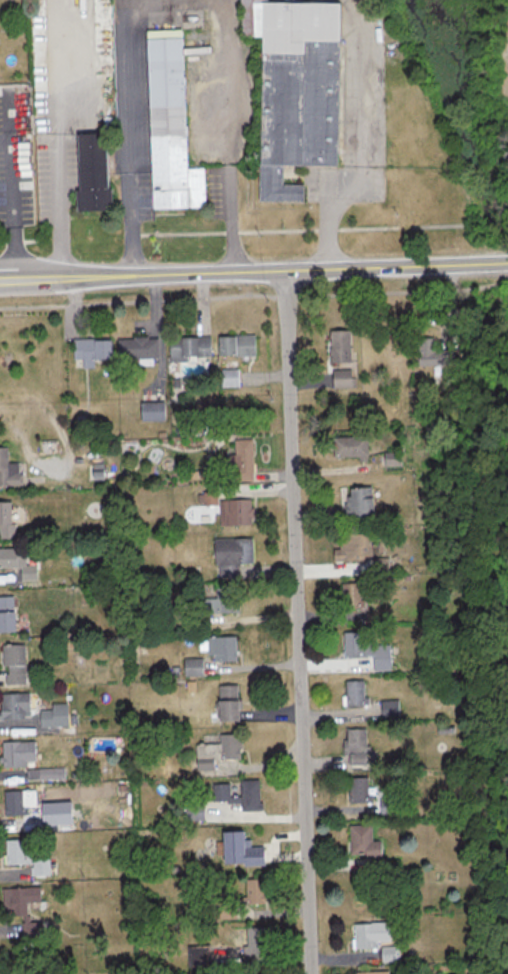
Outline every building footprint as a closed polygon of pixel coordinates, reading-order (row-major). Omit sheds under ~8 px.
[(244,42),(262,42),(263,203),(309,203),(309,184),(285,184),(285,166),(340,165),(340,8),(269,8),(269,0),(244,0),(244,42)] [(152,30),(156,212),(213,211),(212,169),(193,169),(190,29),(152,30)] [(83,131),(84,213),(112,212),(112,131),(83,131)] [(328,329),(328,361),(349,361),(349,329),(328,329)] [(217,354),(254,354),(254,335),(217,335),(217,354)] [(157,357),(157,336),(119,336),(119,357),(157,357)] [(168,336),(168,358),(209,358),(209,336),(168,336)] [(433,337),(416,337),(416,365),(455,365),(455,349),(433,349),(433,337)] [(109,338),(72,338),(72,360),(80,360),(80,367),(99,367),(99,359),(109,359),(109,338)] [(237,368),(220,368),(220,386),(237,386),(237,368)] [(331,387),(349,387),(349,369),(331,369),(331,387)] [(162,419),(162,402),(140,402),(140,419),(162,419)] [(332,436),(332,457),(366,457),(366,436),(332,436)] [(233,479),(252,479),(252,439),(233,439),(233,479)] [(19,485),(19,463),(6,463),(6,447),(0,447),(0,485),(19,485)] [(343,486),(343,516),(371,516),(371,486),(343,486)] [(252,498),(218,498),(218,525),(252,525),(252,498)] [(13,539),(13,501),(0,501),(0,539),(13,539)] [(338,549),(332,549),(332,561),(370,561),(370,533),(338,533),(338,549)] [(251,537),(213,538),(214,578),(237,578),(237,565),(252,564),(251,537)] [(16,548),(0,548),(0,568),(16,568),(16,548)] [(361,583),(340,583),(340,609),(361,609),(361,583)] [(238,588),(215,587),(214,600),(203,600),(202,612),(236,614),(238,588)] [(13,632),(13,596),(0,596),(0,632),(13,632)] [(362,632),(342,632),(342,657),(373,657),(373,641),(362,641),(362,632)] [(198,637),(198,651),(207,651),(207,661),(235,661),(235,637),(198,637)] [(24,644),(2,644),(2,683),(24,683),(24,644)] [(201,675),(201,659),(184,659),(184,675),(201,675)] [(344,706),(365,706),(365,680),(344,680),(344,706)] [(236,685),(216,685),(216,721),(236,721),(236,685)] [(28,718),(28,693),(0,693),(0,718),(28,718)] [(381,716),(398,715),(397,700),(380,701),(381,716)] [(66,726),(66,704),(50,704),(50,709),(39,709),(39,726),(66,726)] [(343,728),(343,765),(365,765),(365,728),(343,728)] [(219,734),(220,757),(239,757),(239,734),(219,734)] [(34,741),(0,741),(0,765),(34,765),(34,741)] [(366,777),(347,777),(347,803),(366,803),(366,777)] [(258,779),(238,780),(239,794),(231,794),(231,783),(212,783),(212,803),(239,802),(239,811),(259,810),(258,779)] [(33,789),(3,789),(3,814),(33,814),(33,789)] [(380,857),(380,840),(371,840),(371,824),(349,824),(349,857),(380,857)] [(243,831),(220,831),(220,864),(263,864),(263,843),(243,843),(243,831)] [(4,839),(5,864),(30,863),(30,875),(49,874),(49,855),(29,856),(28,838),(4,839)] [(244,879),(244,905),(263,905),(263,879),(244,879)] [(3,887),(3,916),(27,916),(27,902),(39,902),(39,887),(3,887)] [(22,922),(22,938),(47,938),(47,922),(22,922)] [(353,948),(372,948),(372,924),(353,924),(353,948)] [(266,927),(243,927),(243,954),(266,954),(266,927)] [(380,947),(380,961),(396,961),(396,947),(380,947)]
